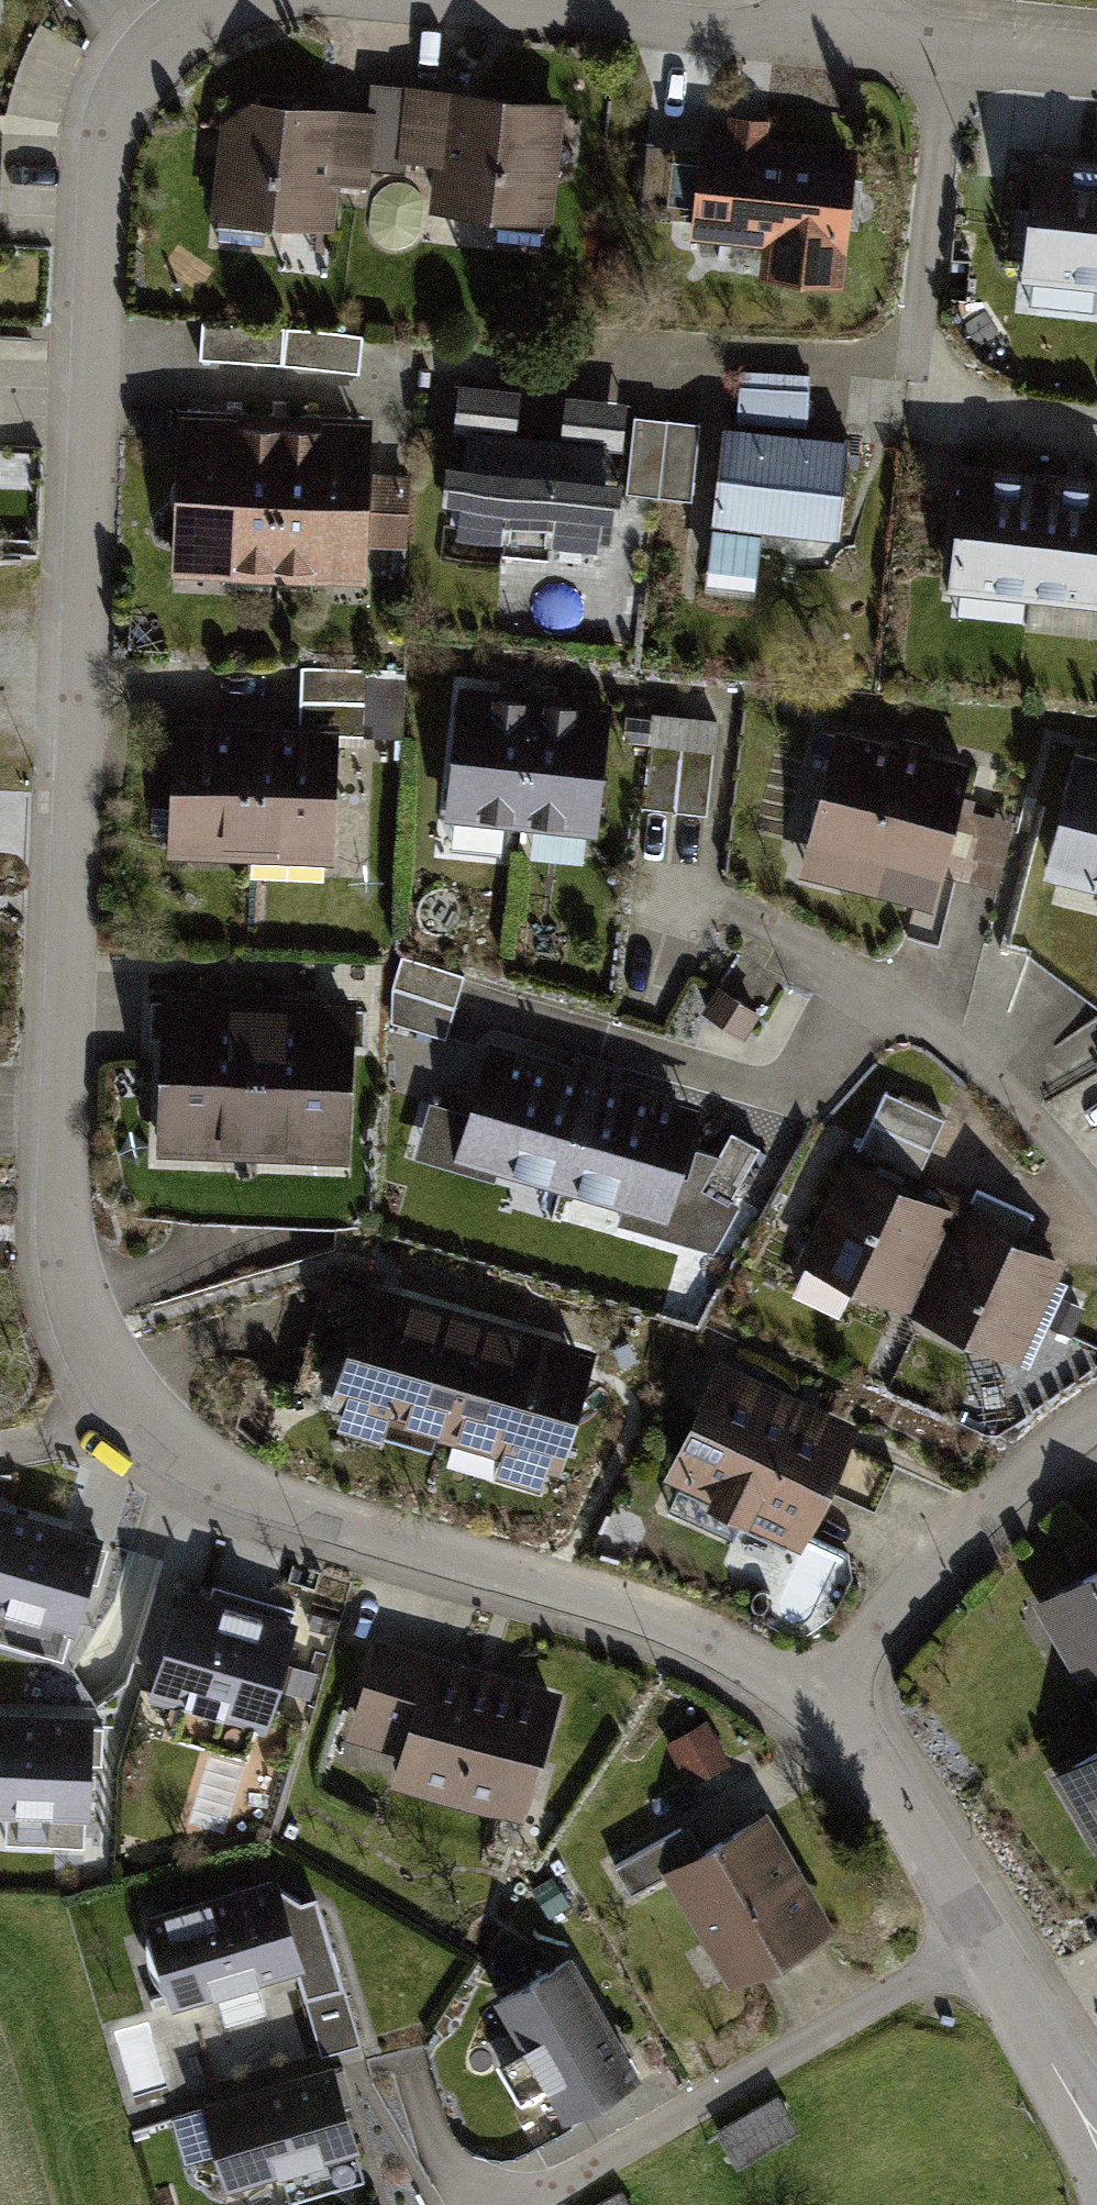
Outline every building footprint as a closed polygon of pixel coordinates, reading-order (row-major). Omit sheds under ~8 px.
[(379,124),(228,110),(217,226),(341,238),(347,176),(440,185),(437,214),(550,224),(560,116),(381,100),(379,124)] [(732,136),(707,134),(697,235),(768,242),(764,276),(840,284),(853,151),(772,143),(774,122),(734,118),(732,136)] [(1004,171),(990,306),(1096,317),(1096,181),(1004,171)] [(512,411),(445,404),(441,453),(454,454),(445,548),(584,561),(592,472),(614,474),(620,417),(554,410),(550,453),(508,449),(512,411)] [(372,420),(182,411),(175,570),(365,579),(372,420)] [(818,450),(696,438),(686,537),(809,549),(818,450)] [(936,476),(922,589),(1088,609),(1096,538),(1096,495),(936,476)] [(602,692),(464,678),(450,820),(588,835),(595,757),(602,692)] [(714,811),(723,713),(655,707),(645,805),(714,811)] [(176,726),(172,853),(333,858),(337,731),(176,726)] [(799,738),(780,858),(920,880),(939,760),(799,738)] [(1042,797),(1014,936),(1096,953),(1096,808),(1042,797)] [(347,1158),(353,1005),(167,998),(160,1150),(347,1158)] [(694,1101),(486,1038),(454,1145),(662,1208),(694,1101)] [(837,1162),(797,1256),(901,1299),(940,1205),(837,1162)] [(962,1215),(917,1312),(1012,1355),(1056,1259),(962,1215)] [(585,1348),(373,1284),(337,1400),(550,1463),(585,1348)] [(858,1419),(717,1355),(660,1478),(801,1542),(858,1419)] [(69,1625),(98,1538),(0,1507),(0,1603),(69,1625)] [(1026,1610),(1075,1683),(1096,1669),(1096,1563),(1026,1610)] [(156,1688),(267,1720),(297,1617),(186,1585),(156,1688)] [(353,1638),(316,1765),(513,1822),(550,1695),(353,1638)] [(85,1811),(91,1717),(0,1712),(0,1806),(85,1811)] [(1056,1780),(1096,1847),(1096,1755),(1056,1780)] [(757,1811),(661,1867),(729,1982),(825,1927),(757,1811)] [(273,1881),(151,1915),(173,1994),(295,1960),(273,1881)] [(550,1972),(467,2016),(536,2145),(619,2101),(550,1972)] [(329,2067),(208,2101),(230,2177),(351,2143),(329,2067)] [(773,2099),(713,2136),(738,2177),(798,2140),(773,2099)] [(597,2204),(623,2204),(616,2193),(597,2204)]
